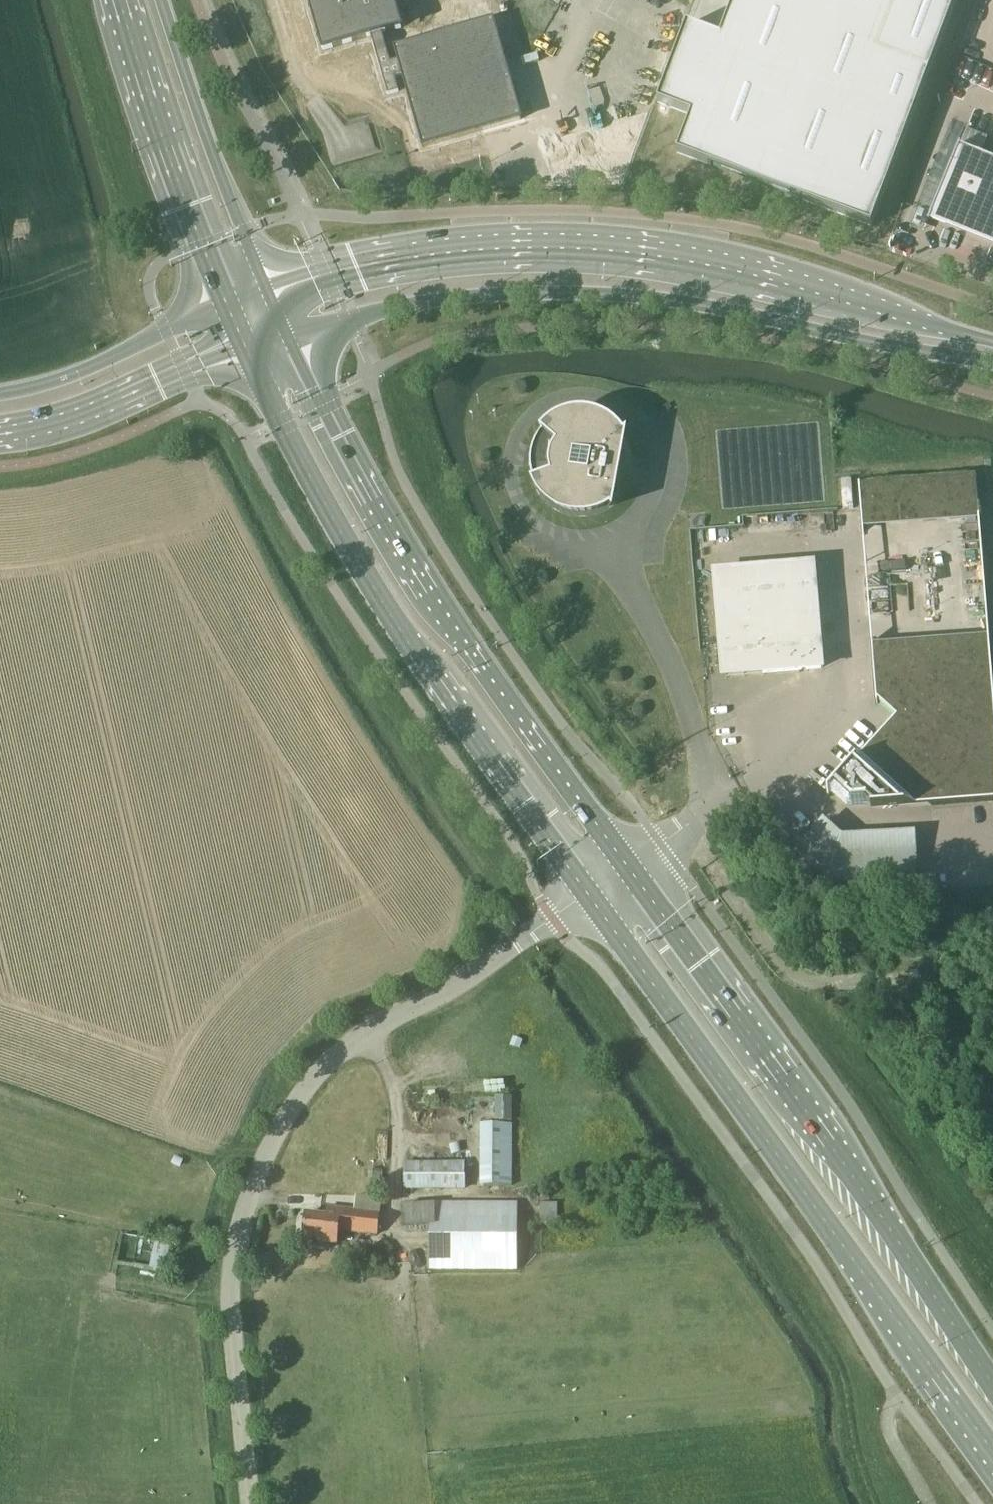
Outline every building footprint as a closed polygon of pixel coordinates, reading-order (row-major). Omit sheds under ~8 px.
[(322,52),(370,38),(371,44),(375,55),(386,95),(397,92),(393,78),(401,76),(422,148),(480,131),(494,127),(519,120),(492,23),(394,51),(397,60),(389,63),(385,48),(382,39),(381,35),(400,30),(391,0),(307,0),(322,52)] [(657,102),(691,115),(677,153),(871,226),(956,0),(734,0),(720,37),(687,24),(657,102)] [(929,223),(992,249),(992,161),(959,148),(929,223)] [(531,457),(530,465),(531,474),(533,482),(531,483),(534,491),(539,498),(545,505),(552,510),(560,515),(568,518),(577,519),(586,519),(594,518),(603,515),(611,510),(613,513),(615,503),(627,436),(628,432),(624,434),(619,428),(612,422),(604,418),(596,414),(587,413),(578,413),(569,414),(561,417),(553,421),(546,426),(540,432),(542,434),(537,441),(534,447),(533,449),(531,457)] [(858,482),(861,526),(978,516),(975,472),(858,482)] [(822,670),(813,568),(714,576),(722,679),(822,670)] [(989,648),(872,658),(875,696),(898,716),(833,788),(852,805),(864,804),(872,811),(992,801),(992,694),(989,648)] [(845,840),(846,840),(835,836),(820,823),(794,852),(825,879),(915,875),(913,837),(845,840)] [(513,1186),(512,1125),(479,1125),(480,1187),(513,1186)] [(465,1163),(404,1163),(404,1191),(465,1191),(465,1163)] [(305,1217),(303,1237),(318,1239),(318,1241),(318,1242),(337,1244),(339,1232),(339,1231),(377,1235),(378,1224),(381,1199),(356,1196),(355,1197),(354,1212),(327,1209),(326,1209),(325,1216),(305,1214),(305,1217)] [(429,1205),(402,1207),(402,1230),(429,1229),(429,1272),(517,1272),(517,1203),(429,1203),(429,1205)] [(539,1205),(539,1225),(558,1224),(557,1204),(539,1205)] [(127,1231),(120,1262),(167,1273),(174,1242),(127,1231)]
